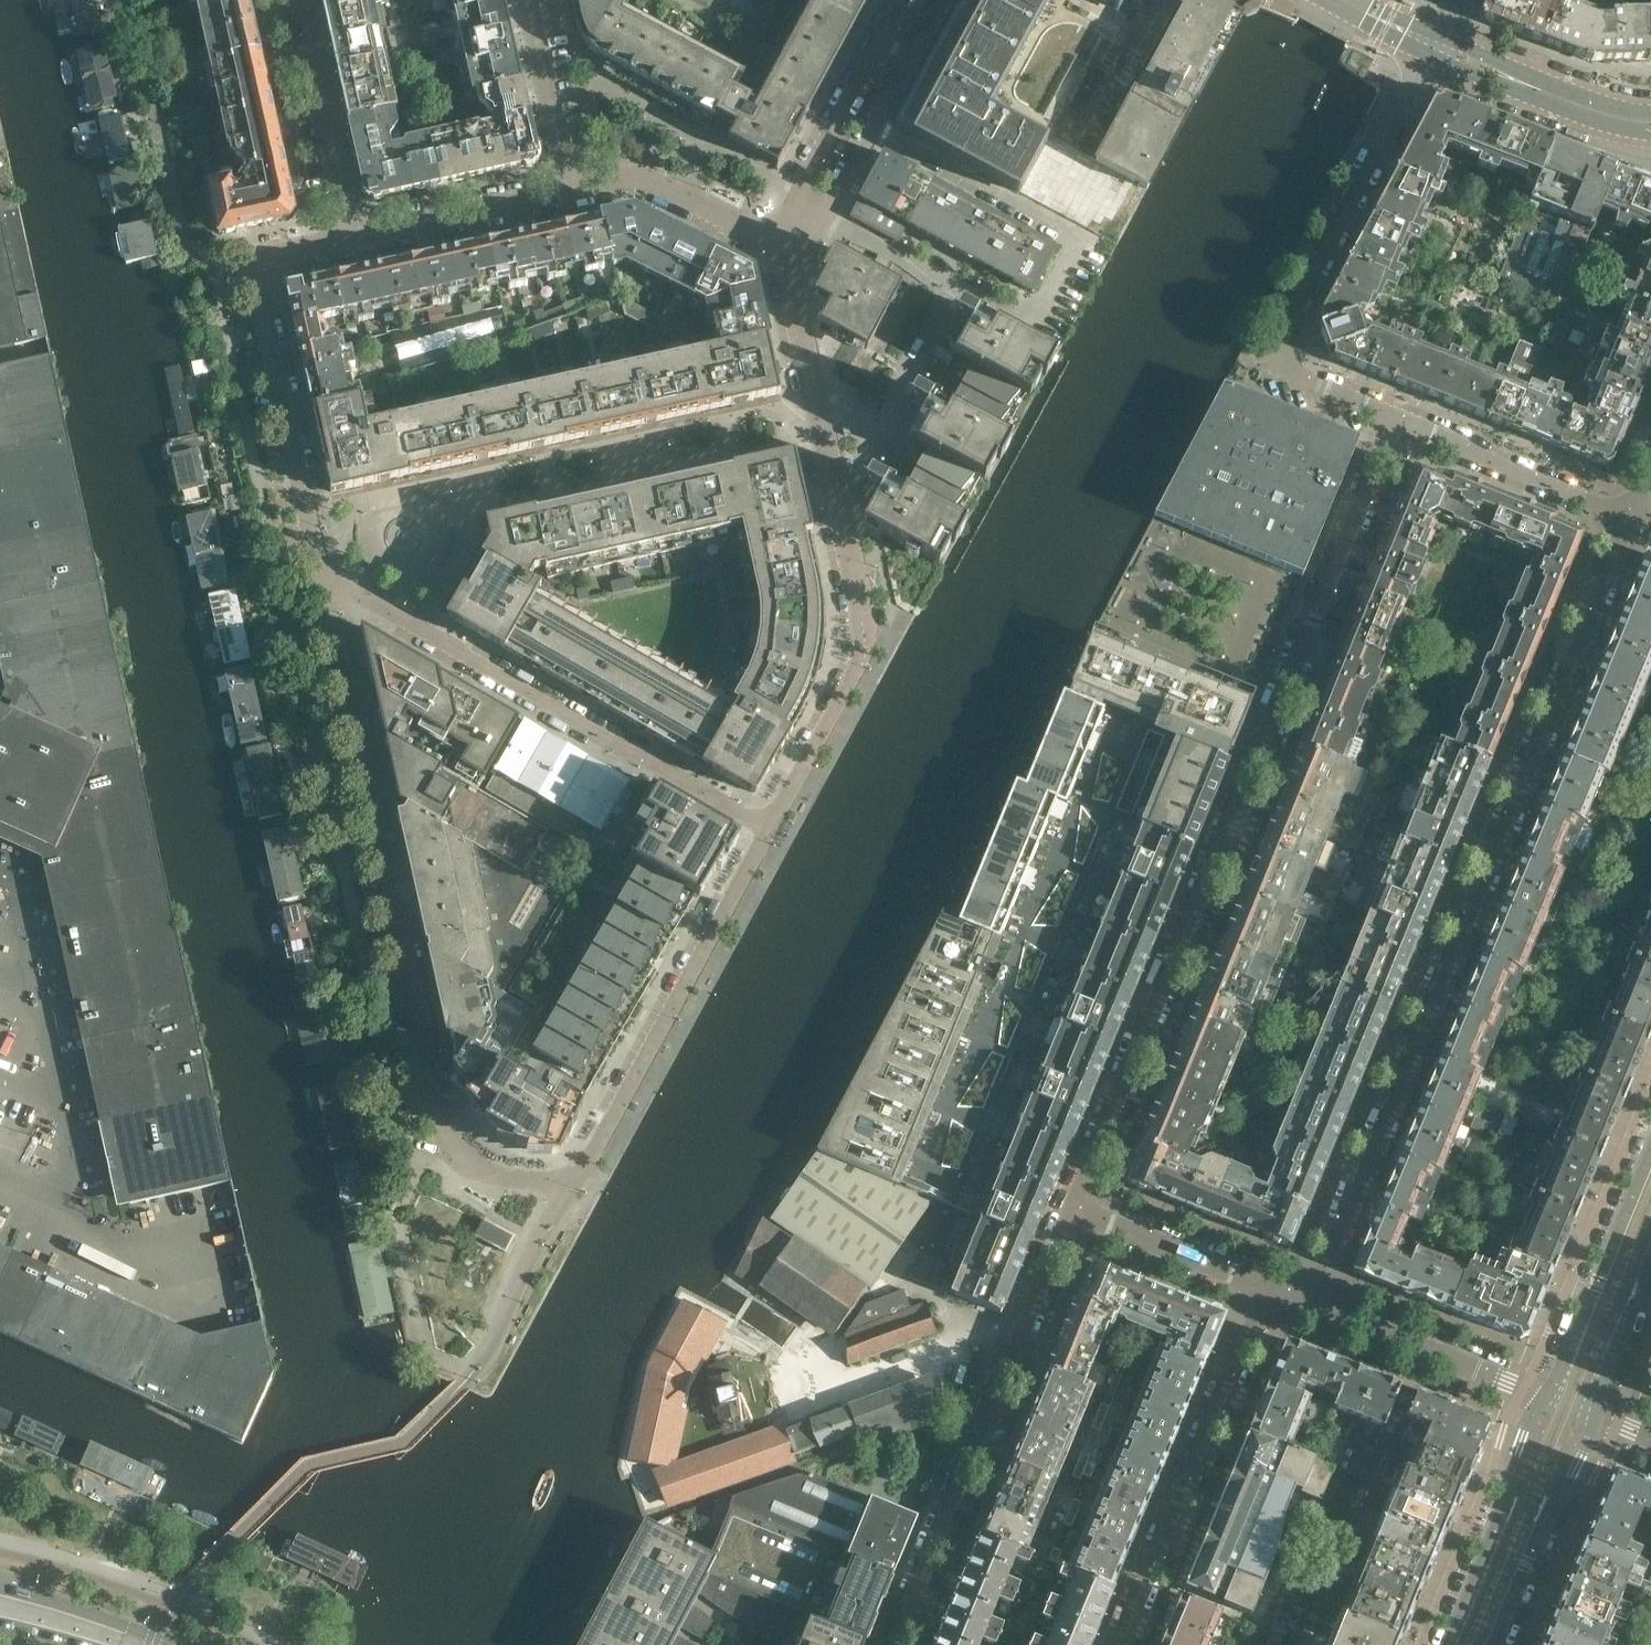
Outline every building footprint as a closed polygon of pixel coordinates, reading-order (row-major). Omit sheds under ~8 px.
[(115,32),(108,0),(90,0),(97,36),(115,32)] [(247,0),(230,0),(202,6),(208,34),(252,24),(247,0)] [(369,0),(322,0),(325,14),(370,4),(369,0)] [(504,0),(457,0),(460,12),(504,2),(504,0)] [(813,99),(814,99),(818,92),(817,92),(827,72),(828,72),(829,71),(828,71),(839,51),(840,52),(840,50),(839,50),(850,30),(851,31),(852,29),(851,29),(861,9),(862,10),(863,9),(862,8),(866,0),(804,0),(769,66),(757,59),(756,59),(754,66),(752,77),(750,87),(748,96),(731,87),(741,69),(613,0),(571,0),(576,25),(577,29),(579,32),(581,37),(584,42),(587,46),(591,50),(595,54),(598,56),(599,56),(607,60),(602,71),(624,83),(708,129),(716,115),(736,126),(727,142),(731,144),(732,142),(744,149),(744,150),(746,150),(746,149),(776,165),(776,166),(777,167),(795,134),(794,133),(805,114),(806,114),(810,107),(809,106),(813,99)] [(985,113),(1046,0),(968,0),(948,35),(936,59),(935,62),(925,80),(924,80),(917,92),(939,104),(926,128),(934,133),(929,144),(959,160),(964,151),(985,113)] [(1096,161),(1145,188),(1147,189),(1242,15),(1214,0),(1183,0),(1173,18),(1172,21),(1134,91),(1126,107),(1096,161)] [(1117,8),(1122,0),(1102,0),(1117,8)] [(1143,4),(1136,0),(1122,0),(1117,8),(1106,29),(1124,38),(1143,4)] [(1259,8),(1259,9),(1293,23),(1294,24),(1295,24),(1297,23),(1298,22),(1298,21),(1299,19),(1310,0),(1263,0),(1259,8)] [(1542,0),(1488,0),(1481,14),(1482,19),(1526,36),(1542,0)] [(1595,14),(1559,0),(1550,0),(1548,3),(1542,0),(1526,36),(1585,60),(1595,14)] [(510,28),(504,2),(460,12),(466,38),(510,28)] [(1595,14),(1585,60),(1586,60),(1587,60),(1588,61),(1589,61),(1590,61),(1622,60),(1622,14),(1622,3),(1597,3),(1595,14)] [(375,30),(370,4),(325,14),(331,40),(375,30)] [(1650,60),(1650,14),(1622,14),(1622,60),(1650,60)] [(1092,53),(1104,30),(1091,22),(1078,46),(1081,48),(1092,53)] [(258,51),(252,24),(208,34),(214,61),(258,51)] [(516,55),(510,28),(466,38),(471,65),(516,55)] [(185,39),(183,30),(176,32),(178,40),(185,39)] [(381,57),(375,30),(331,40),(337,67),(381,57)] [(432,46),(430,35),(421,37),(424,47),(432,46)] [(424,47),(421,37),(413,39),(415,49),(424,47)] [(187,47),(185,39),(178,40),(179,48),(187,47)] [(1038,66),(1049,47),(1038,41),(1028,61),(1038,66)] [(91,112),(119,105),(104,42),(76,49),(91,112)] [(1055,123),(1078,81),(1077,80),(1092,53),(1081,48),(1043,116),(1055,123)] [(264,78),(258,51),(214,61),(220,88),(264,78)] [(1363,78),(1371,64),(1372,62),(1353,53),(1345,67),(1363,78)] [(521,81),(516,55),(471,65),(477,91),(480,90),(521,81)] [(387,83),(381,57),(337,67),(343,93),(387,83)] [(438,72),(436,61),(427,63),(429,74),(438,72)] [(429,74),(427,63),(418,65),(421,76),(429,74)] [(440,83),(438,72),(429,74),(432,85),(440,83)] [(432,85),(429,74),(421,76),(423,87),(432,85)] [(270,105),(267,92),(264,78),(220,88),(226,115),(270,105)] [(529,114),(521,81),(480,90),(484,111),(492,116),(503,113),(504,119),(529,114)] [(393,110),(387,83),(343,93),(349,119),(390,110),(393,110)] [(197,93),(195,85),(188,86),(189,95),(197,93)] [(939,104),(917,92),(898,128),(929,144),(934,133),(926,128),(939,104)] [(199,101),(197,93),(189,95),(191,103),(199,101)] [(1447,140),(1461,105),(1437,95),(1413,140),(1443,152),(1448,140),(1447,140)] [(276,133),(270,105),(226,115),(232,142),(234,142),(276,133)] [(1471,149),(1485,115),(1461,105),(1447,140),(1448,140),(1471,149)] [(390,138),(395,131),(390,110),(349,119),(356,152),(380,147),(379,141),(390,138)] [(108,166),(132,160),(120,113),(96,119),(108,166)] [(510,145),(504,119),(503,113),(492,116),(494,125),(485,127),(495,173),(518,168),(513,144),(510,145)] [(970,155),(991,116),(985,113),(964,151),(970,155)] [(539,161),(529,114),(504,119),(510,145),(513,144),(518,168),(538,163),(539,161)] [(1490,171),(1509,124),(1485,115),(1471,149),(1487,156),(1486,160),(1483,162),(1480,167),(1490,171)] [(1018,192),(1044,144),(991,116),(970,155),(964,151),(959,160),(1018,192)] [(1519,169),(1533,134),(1509,124),(1490,171),(1499,175),(1502,169),(1500,166),(1502,162),(1519,169)] [(495,173),(485,127),(468,131),(467,128),(456,130),(457,133),(467,179),(495,173)] [(283,164),(276,133),(234,142),(237,157),(241,160),(242,163),(252,170),(283,164)] [(467,179),(457,133),(441,137),(440,133),(428,136),(439,185),(467,179)] [(1536,190),(1553,143),(1554,142),(1533,134),(1519,169),(1532,174),(1530,178),(1527,180),(1525,185),(1536,190)] [(439,185),(428,136),(416,139),(417,142),(401,146),(411,191),(439,185)] [(411,191),(401,146),(392,148),(390,138),(379,141),(380,147),(385,172),(382,173),(388,196),(411,191)] [(209,147),(207,139),(200,141),(201,149),(209,147)] [(1413,140),(1397,171),(1437,187),(1437,186),(1447,190),(1456,170),(1441,164),(1444,155),(1445,153),(1443,152),(1443,153),(1413,140)] [(1561,303),(1602,207),(1618,168),(1601,161),(1600,162),(1553,143),(1536,190),(1524,221),(1478,203),(1431,293),(1430,307),(1447,313),(1441,328),(1484,345),(1490,331),(1519,342),(1542,351),(1561,303)] [(211,156),(209,147),(201,149),(203,157),(211,156)] [(388,196),(382,173),(385,172),(380,147),(356,152),(366,199),(369,200),(388,196)] [(1057,248),(892,159),(884,154),(850,217),(898,242),(908,225),(1033,292),(1057,248)] [(142,202),(134,164),(116,168),(125,206),(142,202)] [(293,212),(283,164),(252,170),(239,189),(248,227),(289,218),(293,212)] [(1620,228),(1641,177),(1618,168),(1602,207),(1618,213),(1616,218),(1613,219),(1611,225),(1620,228)] [(1447,190),(1437,186),(1437,187),(1397,171),(1385,193),(1422,207),(1422,208),(1424,209),(1431,193),(1436,194),(1437,197),(1443,200),(1447,190)] [(1650,220),(1650,181),(1641,177),(1620,228),(1630,232),(1632,226),(1631,224),(1633,219),(1649,225),(1650,221),(1650,220)] [(248,227),(239,189),(234,185),(210,190),(220,233),(248,227)] [(1416,223),(1422,208),(1422,207),(1385,193),(1373,216),(1424,236),(1428,227),(1423,224),(1420,225),(1416,223)] [(19,205),(0,196),(0,349),(15,345),(47,339),(19,205)] [(648,269),(669,228),(633,210),(630,211),(639,249),(633,261),(648,269)] [(639,249),(630,211),(604,216),(613,255),(614,262),(627,259),(627,258),(633,261),(639,249)] [(613,255),(604,216),(585,221),(595,270),(605,268),(602,257),(613,255)] [(1424,236),(1373,216),(1361,238),(1398,252),(1397,252),(1400,253),(1407,237),(1411,239),(1412,242),(1420,245),(1424,236)] [(126,263),(158,256),(150,220),(118,227),(126,263)] [(595,270),(585,221),(565,225),(574,264),(584,261),(586,272),(595,270)] [(574,264),(565,225),(546,229),(557,279),(566,277),(564,266),(574,264)] [(672,281),(693,240),(669,228),(648,269),(672,281)] [(557,279),(546,229),(527,233),(535,272),(546,270),(548,281),(557,279)] [(535,272),(527,233),(508,237),(519,287),(528,285),(525,274),(535,272)] [(519,287),(508,237),(488,242),(497,281),(507,278),(510,289),(519,287)] [(1391,268),(1397,252),(1398,252),(1361,238),(1349,260),(1400,281),(1404,271),(1398,268),(1395,270),(1391,268)] [(696,293),(717,252),(693,240),(672,281),(696,293)] [(1641,244),(1650,248),(1650,240),(1641,244)] [(497,281),(488,242),(469,246),(480,296),(489,294),(487,283),(497,281)] [(1641,244),(1636,256),(1649,261),(1644,272),(1650,275),(1650,248),(1641,244)] [(480,296),(469,246),(450,250),(459,289),(469,287),(471,298),(480,296)] [(867,349),(902,285),(841,252),(838,250),(834,248),(821,270),(825,272),(814,293),(822,298),(825,312),(819,323),(867,349)] [(459,289),(450,250),(431,254),(442,304),(451,302),(448,291),(459,289)] [(755,282),(753,270),(717,252),(696,293),(708,299),(712,291),(755,282)] [(442,304),(431,254),(412,258),(421,297),(430,295),(433,306),(442,304)] [(421,297),(412,258),(393,263),(403,312),(412,311),(410,300),(421,297)] [(1400,281),(1349,260),(1337,283),(1375,297),(1381,282),(1386,284),(1387,287),(1396,290),(1400,281)] [(403,312),(393,263),(374,267),(382,306),(392,304),(394,315),(403,312)] [(382,306),(374,267),(354,271),(365,321),(374,319),(371,308),(382,306)] [(365,321),(354,271),(335,275),(344,314),(353,312),(355,319),(360,322),(365,321)] [(1644,272),(1637,289),(1634,285),(1614,277),(1611,285),(1650,302),(1650,275),(1644,272)] [(344,314),(335,275),(308,281),(317,320),(322,325),(328,318),(344,314)] [(580,290),(577,280),(558,284),(561,294),(580,290)] [(317,320),(308,281),(286,286),(294,325),(317,320)] [(761,308),(755,282),(712,291),(708,299),(713,318),(761,308)] [(1366,311),(1372,297),(1374,298),(1375,297),(1337,283),(1317,321),(1319,327),(1355,314),(1355,315),(1366,311)] [(176,351),(162,285),(142,290),(156,355),(176,351)] [(1611,285),(1608,294),(1627,301),(1632,301),(1625,318),(1650,328),(1650,302),(1611,285)] [(521,302),(519,294),(501,298),(503,307),(521,302)] [(633,318),(638,306),(622,298),(625,314),(633,318)] [(643,323),(649,312),(638,306),(633,318),(643,323)] [(767,335),(761,308),(713,318),(719,346),(767,335)] [(443,361),(503,338),(497,309),(393,332),(400,363),(403,373),(443,361)] [(654,329),(660,317),(649,312),(643,323),(654,329)] [(1057,355),(1049,351),(977,312),(953,356),(1026,395),(1029,397),(1041,376),(1045,378),(1057,355)] [(1363,336),(1355,315),(1355,314),(1319,327),(1328,351),(1363,338),(1363,336)] [(665,334),(671,322),(660,317),(654,329),(665,334)] [(1625,318),(1618,335),(1615,331),(1596,323),(1592,331),(1650,355),(1650,328),(1625,318)] [(339,343),(337,333),(329,334),(328,329),(322,325),(317,320),(294,325),(300,351),(339,343)] [(675,339),(681,328),(671,322),(665,334),(675,339)] [(202,325),(201,324),(200,324),(198,323),(197,324),(196,324),(195,326),(194,327),(194,328),(194,330),(195,331),(196,332),(197,333),(198,333),(200,333),(201,332),(202,332),(203,331),(203,330),(203,329),(203,328),(203,327),(203,325),(202,325)] [(686,345),(692,333),(681,328),(675,339),(686,345)] [(1393,382),(1412,335),(1402,331),(1400,337),(1401,340),(1400,344),(1383,338),(1369,373),(1393,382)] [(1592,331),(1589,339),(1608,347),(1613,347),(1606,364),(1646,380),(1650,367),(1650,355),(1592,331)] [(702,349),(699,336),(692,333),(686,345),(697,350),(702,349)] [(1369,373),(1383,338),(1370,333),(1363,336),(1363,338),(1328,351),(1330,357),(1369,373)] [(1416,392),(1430,357),(1414,350),(1416,346),(1419,344),(1421,339),(1412,335),(1393,382),(1416,392)] [(1511,429),(1526,390),(1542,351),(1519,342),(1506,373),(1488,420),(1511,429)] [(354,359),(352,350),(341,353),(339,343),(300,351),(304,370),(354,359)] [(480,548),(536,580),(808,521),(800,487),(787,490),(755,344),(704,355),(703,350),(343,430),(374,571),(480,548)] [(1440,401),(1459,354),(1450,350),(1448,356),(1449,359),(1447,363),(1430,357),(1416,392),(1440,401)] [(1464,411),(1478,376),(1462,369),(1464,365),(1467,363),(1469,358),(1459,354),(1440,401),(1464,411)] [(64,420),(50,356),(0,367),(0,609),(18,692),(10,709),(0,704),(0,824),(56,849),(55,851),(54,852),(131,1204),(231,1182),(64,420)] [(1004,435),(1026,395),(953,356),(908,439),(980,478),(984,481),(995,460),(999,462),(1012,439),(1004,435)] [(347,380),(345,370),(356,367),(354,359),(304,370),(308,388),(347,380)] [(195,433),(181,363),(163,367),(177,436),(195,433)] [(1636,403),(1646,380),(1606,364),(1599,382),(1596,378),(1587,375),(1585,382),(1636,403)] [(1488,420),(1506,373),(1497,369),(1495,375),(1496,378),(1494,382),(1478,376),(1464,411),(1488,420)] [(362,396),(360,387),(349,390),(347,380),(308,388),(312,407),(362,396)] [(1627,426),(1636,403),(1585,382),(1590,393),(1584,408),(1588,409),(1604,416),(1627,426)] [(1534,439),(1555,387),(1545,383),(1543,389),(1544,392),(1543,396),(1526,390),(1511,429),(1534,439)] [(1302,577),(1359,439),(1223,385),(1155,516),(1302,577)] [(1558,448),(1573,411),(1571,408),(1557,402),(1559,398),(1562,397),(1564,391),(1555,387),(1534,439),(1558,448)] [(1583,458),(1598,421),(1602,422),(1604,416),(1588,409),(1585,416),(1573,411),(1558,448),(1583,458)] [(1611,464),(1627,426),(1604,416),(1602,422),(1598,421),(1583,458),(1605,467),(1611,464)] [(167,439),(182,506),(213,499),(198,433),(167,439)] [(958,519),(980,478),(908,439),(881,490),(869,511),(863,523),(873,529),(939,564),(950,543),(954,546),(966,523),(958,519)] [(1439,516),(1439,501),(1429,497),(1437,477),(1418,469),(1389,541),(1425,556),(1431,539),(1429,538),(1433,529),(1424,525),(1427,518),(1436,514),(1439,516)] [(1487,535),(1502,497),(1449,476),(1447,481),(1437,477),(1429,497),(1439,501),(1439,516),(1454,522),(1455,526),(1467,531),(1471,528),(1487,535)] [(1564,528),(1553,523),(1555,518),(1502,497),(1487,535),(1503,541),(1504,546),(1516,551),(1520,548),(1535,554),(1545,544),(1556,548),(1564,528)] [(201,590),(230,584),(215,510),(186,515),(201,590)] [(1553,607),(1582,535),(1564,528),(1556,548),(1545,544),(1535,554),(1538,555),(1541,564),(1539,571),(1529,567),(1525,577),(1523,577),(1517,592),(1553,607)] [(1420,577),(1417,573),(1425,556),(1389,541),(1368,592),(1404,607),(1411,590),(1415,589),(1420,577)] [(541,586),(529,579),(483,552),(446,615),(527,662),(754,794),(756,795),(792,731),(791,731),(740,701),(739,702),(540,587),(541,586)] [(1646,554),(1637,575),(1650,581),(1650,556),(1646,554)] [(258,577),(254,562),(239,565),(242,581),(258,577)] [(1637,575),(1618,621),(1650,634),(1650,581),(1637,575)] [(821,579),(820,579),(762,592),(764,602),(764,603),(764,605),(764,607),(764,609),(764,611),(765,614),(765,617),(765,620),(765,623),(765,626),(764,628),(764,629),(764,631),(764,632),(764,634),(764,635),(764,636),(764,637),(763,638),(823,647),(823,646),(823,644),(823,643),(824,642),(824,640),(824,638),(824,635),(824,633),(825,631),(825,628),(825,624),(825,620),(825,616),(825,612),(825,608),(824,605),(824,602),(824,599),(824,596),(823,593),(821,579)] [(227,665),(251,660),(237,590),(212,595),(227,665)] [(1399,628),(1396,625),(1404,607),(1368,592),(1346,644),(1382,659),(1390,641),(1394,641),(1399,628)] [(1532,658),(1553,607),(1517,592),(1510,610),(1505,610),(1500,622),(1503,626),(1496,643),(1532,658)] [(1618,621),(1609,643),(1650,661),(1650,634),(1618,621)] [(519,718),(373,634),(361,627),(364,640),(385,737),(386,737),(434,765),(433,766),(470,786),(478,790),(520,718),(520,717),(519,718)] [(1091,636),(1071,685),(1072,686),(1182,730),(1231,750),(1251,701),(1091,636)] [(823,648),(823,647),(763,638),(763,639),(763,640),(763,641),(763,642),(763,643),(762,646),(761,650),(760,653),(760,657),(759,660),(758,662),(757,664),(757,666),(756,668),(755,670),(754,671),(754,672),(753,674),(753,675),(752,676),(752,677),(751,678),(751,679),(750,680),(750,681),(748,684),(747,686),(739,701),(740,701),(791,731),(799,716),(801,713),(803,709),(805,706),(806,703),(808,700),(809,697),(810,694),(812,690),(813,687),(814,684),(815,681),(816,678),(817,674),(818,670),(819,665),(820,661),(821,657),(822,653),(822,652),(822,651),(822,650),(823,648)] [(1511,710),(1532,658),(1496,643),(1488,661),(1484,662),(1479,674),(1482,677),(1475,695),(1511,710)] [(1650,663),(1650,661),(1609,643),(1600,666),(1643,684),(1650,663)] [(1378,680),(1375,676),(1382,659),(1346,644),(1325,696),(1361,710),(1369,693),(1373,692),(1378,680)] [(1624,729),(1643,684),(1600,666),(1581,712),(1624,729)] [(243,746),(268,741),(253,667),(228,672),(243,746)] [(1103,710),(1068,696),(1063,694),(1053,717),(1094,733),(1103,710)] [(1490,761),(1511,710),(1475,695),(1467,713),(1463,713),(1458,725),(1461,729),(1454,746),(1490,761)] [(1357,731),(1354,728),(1361,710),(1325,696),(1304,747),(1340,762),(1347,744),(1352,744),(1357,731)] [(1605,775),(1624,729),(1581,712),(1562,757),(1605,775)] [(1084,756),(1094,733),(1053,717),(1044,740),(1084,756)] [(630,783),(557,740),(525,722),(496,772),(601,833),(611,816),(617,820),(619,816),(613,812),(630,783)] [(1489,761),(1453,747),(1419,733),(1415,744),(1429,750),(1424,763),(1434,767),(1479,786),(1489,761)] [(1138,800),(1129,821),(1146,828),(1191,847),(1200,825),(1226,762),(1227,761),(1225,760),(1183,743),(1164,735),(1155,756),(1146,778),(1138,800)] [(484,794),(478,790),(470,786),(433,766),(434,765),(386,737),(385,737),(389,757),(462,799),(453,815),(445,829),(524,874),(548,831),(484,794)] [(1044,740),(1034,763),(1074,780),(1084,756),(1044,740)] [(258,823),(287,817),(272,745),(243,751),(258,823)] [(1304,747),(1294,772),(1340,791),(1357,797),(1367,773),(1350,766),(1340,762),(1304,747)] [(1420,762),(1398,752),(1394,761),(1402,765),(1417,771),(1420,762)] [(1595,799),(1605,775),(1562,757),(1552,782),(1595,799)] [(1396,780),(1402,765),(1394,761),(1388,777),(1396,780)] [(1469,810),(1479,786),(1434,767),(1423,791),(1469,810)] [(1020,1092),(1030,1068),(1040,1043),(1050,1019),(1111,1044),(1157,932),(1192,847),(1088,804),(1097,783),(1064,770),(1056,791),(1017,775),(990,841),(988,840),(953,906),(951,919),(943,916),(818,1152),(932,1199),(935,1200),(1031,1240),(1071,1142),(1010,1117),(1020,1092)] [(534,1050),(655,841),(648,837),(659,819),(645,811),(658,788),(641,778),(619,816),(617,820),(611,816),(601,833),(496,772),(485,791),(590,852),(509,991),(539,1009),(506,1068),(514,1072),(507,1083),(520,1090),(571,1120),(576,1122),(585,1103),(583,1102),(581,1101),(592,1084),(534,1050)] [(1330,815),(1340,791),(1294,772),(1284,796),(1330,815)] [(1585,824),(1595,799),(1552,782),(1542,806),(1577,821),(1585,824)] [(648,978),(696,895),(699,898),(723,856),(727,858),(740,836),(658,788),(645,811),(659,819),(648,837),(655,841),(534,1050),(592,1084),(652,981),(648,978)] [(1459,835),(1469,810),(1423,791),(1413,816),(1459,835)] [(1378,801),(1379,797),(1368,793),(1365,801),(1376,805),(1378,801)] [(1386,805),(1389,796),(1381,793),(1379,797),(1378,801),(1386,805)] [(311,813),(306,794),(286,799),(292,817),(311,813)] [(1320,840),(1330,815),(1284,796),(1274,821),(1320,840)] [(453,815),(428,801),(421,815),(445,829),(453,815)] [(1374,809),(1376,805),(1365,801),(1362,809),(1373,813),(1374,809)] [(1382,813),(1386,805),(1378,801),(1376,805),(1374,809),(1382,813)] [(445,829),(421,815),(402,804),(400,807),(429,938),(431,938),(434,953),(503,993),(560,895),(546,887),(524,874),(445,829)] [(1573,831),(1577,821),(1542,806),(1532,831),(1575,848),(1581,834),(1573,831)] [(1449,859),(1459,835),(1413,816),(1403,840),(1449,859)] [(1310,864),(1320,840),(1274,821),(1264,846),(1310,864)] [(277,904),(306,898),(290,827),(262,833),(277,904)] [(546,887),(571,845),(548,831),(524,874),(546,887)] [(1569,863),(1575,848),(1532,831),(1522,855),(1557,870),(1561,859),(1569,863)] [(1383,832),(1373,857),(1393,865),(1439,884),(1449,859),(1403,841),(1383,832)] [(1366,854),(1369,846),(1361,842),(1359,847),(1358,850),(1366,854)] [(1356,855),(1358,850),(1359,847),(1348,843),(1345,851),(1356,855)] [(1300,889),(1310,864),(1264,846),(1254,870),(1300,889)] [(1362,862),(1366,854),(1358,850),(1356,855),(1354,859),(1362,862)] [(1345,881),(1354,859),(1356,855),(1345,851),(1334,876),(1345,881)] [(987,853),(977,876),(1018,892),(1027,869),(987,853)] [(1555,897),(1565,873),(1557,870),(1522,855),(1512,880),(1555,897)] [(1429,908),(1439,884),(1393,865),(1383,890),(1429,908)] [(1290,914),(1300,889),(1254,870),(1244,895),(1290,914)] [(977,876),(968,899),(1008,915),(1018,892),(977,876)] [(1336,904),(1337,899),(1341,891),(1345,881),(1334,876),(1325,899),(1336,904)] [(1545,922),(1555,897),(1512,880),(1502,904),(1545,922)] [(1419,933),(1429,908),(1383,890),(1373,914),(1419,933)] [(1346,903),(1349,895),(1341,891),(1337,899),(1346,903)] [(1239,907),(1234,920),(1280,938),(1296,945),(1306,920),(1290,914),(1244,895),(1239,907)] [(968,899),(958,922),(987,934),(998,939),(1008,915),(968,899)] [(1326,927),(1334,908),(1336,904),(1325,899),(1315,923),(1326,927)] [(1342,911),(1346,903),(1337,899),(1336,904),(1334,908),(1342,911)] [(1535,947),(1545,922),(1502,904),(1492,929),(1535,947)] [(303,905),(283,909),(293,954),(313,950),(303,905)] [(1409,957),(1419,933),(1373,914),(1363,939),(1409,957)] [(1229,932),(1224,944),(1270,963),(1286,970),(1296,945),(1280,938),(1234,920),(1229,932)] [(1319,946),(1321,940),(1326,927),(1315,923),(1308,941),(1319,946)] [(1525,971),(1535,947),(1492,929),(1482,953),(1517,968),(1525,971)] [(1649,930),(1640,950),(1631,946),(1627,956),(1650,965),(1650,931),(1649,930)] [(1399,982),(1409,957),(1363,939),(1353,963),(1399,982)] [(1326,952),(1329,944),(1321,940),(1319,946),(1317,948),(1326,952)] [(1315,953),(1317,948),(1319,946),(1308,941),(1305,949),(1315,953)] [(1219,956),(1214,969),(1260,988),(1276,994),(1286,970),(1270,963),(1224,944),(1219,956)] [(1322,960),(1326,952),(1317,948),(1315,953),(1314,957),(1322,960)] [(1312,961),(1314,957),(1315,953),(1305,949),(1301,957),(1312,961)] [(533,1011),(503,993),(434,953),(432,953),(450,1034),(501,1065),(533,1011)] [(1513,978),(1517,968),(1482,953),(1472,978),(1515,996),(1521,981),(1513,978)] [(1627,956),(1623,965),(1633,969),(1625,989),(1650,1000),(1650,965),(1627,956)] [(1389,1006),(1399,982),(1353,963),(1343,988),(1389,1006)] [(1214,969),(1204,993),(1250,1012),(1266,1019),(1276,994),(1260,988),(1214,969)] [(1509,1010),(1515,996),(1472,978),(1462,1003),(1497,1017),(1501,1007),(1509,1010)] [(320,987),(300,991),(313,1066),(334,1062),(320,987)] [(1296,1002),(1297,997),(1299,993),(1289,988),(1284,998),(1287,999),(1296,1002)] [(1379,1031),(1389,1006),(1343,988),(1333,1012),(1379,1031)] [(1306,1001),(1309,993),(1301,989),(1299,993),(1297,997),(1306,1001)] [(1650,1032),(1650,1000),(1625,989),(1616,1009),(1607,1005),(1603,1015),(1650,1034),(1650,1032)] [(1240,1036),(1250,1012),(1204,993),(1194,1018),(1240,1036)] [(1302,1009),(1306,1001),(1297,997),(1296,1002),(1294,1006),(1302,1009)] [(1292,1011),(1294,1006),(1296,1002),(1287,999),(1284,1007),(1292,1011)] [(1493,1027),(1497,1017),(1462,1003),(1452,1027),(1495,1045),(1501,1030),(1493,1027)] [(1369,1055),(1379,1031),(1333,1012),(1323,1037),(1369,1055)] [(1638,1063),(1650,1034),(1603,1015),(1599,1024),(1609,1028),(1601,1048),(1638,1063)] [(1230,1061),(1240,1036),(1194,1018),(1184,1042),(1230,1061)] [(1065,1025),(1055,1049),(1101,1068),(1107,1054),(1111,1044),(1065,1025)] [(1489,1059),(1495,1045),(1452,1027),(1442,1052),(1477,1066),(1481,1056),(1489,1059)] [(571,1120),(520,1090),(507,1083),(514,1072),(506,1068),(501,1065),(450,1034),(457,1065),(452,1066),(469,1095),(465,1097),(488,1120),(485,1123),(514,1140),(512,1143),(543,1152),(542,1156),(560,1156),(576,1122),(571,1120)] [(1359,1080),(1369,1055),(1323,1037),(1313,1061),(1359,1080)] [(1285,1050),(1289,1042),(1281,1038),(1279,1043),(1277,1047),(1285,1050)] [(1275,1051),(1277,1047),(1279,1043),(1270,1039),(1267,1048),(1275,1051)] [(1220,1085),(1230,1061),(1184,1042),(1174,1067),(1220,1085)] [(1282,1058),(1285,1050),(1277,1047),(1275,1051),(1274,1055),(1282,1058)] [(1272,1059),(1274,1055),(1275,1051),(1267,1048),(1264,1056),(1272,1059)] [(1626,1093),(1638,1063),(1601,1048),(1592,1068),(1583,1064),(1579,1073),(1626,1093)] [(1055,1049),(1045,1074),(1091,1093),(1095,1083),(1101,1068),(1055,1049)] [(361,1057),(359,1050),(349,1052),(350,1059),(361,1057)] [(1475,1094),(1485,1069),(1477,1066),(1442,1052),(1432,1076),(1475,1094)] [(1349,1105),(1359,1080),(1313,1061),(1303,1086),(1349,1105)] [(1210,1110),(1220,1085),(1174,1067),(1164,1091),(1210,1110)] [(1614,1122),(1626,1093),(1579,1073),(1575,1083),(1585,1087),(1576,1107),(1614,1122)] [(1045,1074),(1035,1098),(1081,1117),(1084,1111),(1091,1093),(1045,1074)] [(1465,1118),(1475,1094),(1432,1076),(1422,1101),(1465,1118)] [(340,1080),(317,1085),(332,1152),(355,1147),(340,1080)] [(1339,1129),(1349,1105),(1303,1086),(1293,1110),(1339,1129)] [(1255,1100),(1257,1096),(1259,1092),(1250,1088),(1247,1097),(1255,1100)] [(1265,1099),(1269,1091),(1261,1088),(1259,1092),(1257,1096),(1265,1099)] [(1200,1132),(1210,1110),(1164,1091),(1154,1116),(1197,1134),(1200,1132)] [(1035,1098),(1020,1092),(1010,1117),(1071,1142),(1081,1117),(1035,1098)] [(1262,1107),(1265,1099),(1257,1096),(1255,1100),(1254,1104),(1262,1107)] [(1252,1108),(1254,1104),(1255,1100),(1247,1097),(1244,1105),(1252,1108)] [(1455,1143),(1465,1118),(1422,1101),(1412,1125),(1455,1143)] [(1602,1152),(1614,1122),(1576,1107),(1568,1127),(1559,1123),(1555,1132),(1602,1152)] [(1329,1154),(1339,1129),(1293,1110),(1283,1135),(1329,1154)] [(1183,1156),(1192,1133),(1195,1134),(1197,1134),(1154,1116),(1143,1142),(1180,1157),(1183,1156)] [(1445,1167),(1455,1143),(1412,1125),(1402,1150),(1437,1164),(1445,1167)] [(1239,1140),(1242,1134),(1233,1131),(1231,1137),(1235,1139),(1239,1140)] [(1590,1181),(1602,1152),(1555,1132),(1551,1142),(1561,1145),(1552,1165),(1590,1181)] [(1246,1146),(1250,1138),(1242,1134),(1239,1140),(1238,1142),(1246,1146)] [(1317,1183),(1329,1154),(1283,1135),(1272,1162),(1273,1165),(1317,1183)] [(1228,1144),(1226,1147),(1231,1149),(1235,1151),(1238,1142),(1239,1140),(1235,1139),(1231,1137),(1228,1144)] [(1157,1194),(1168,1167),(1177,1171),(1181,1161),(1185,1159),(1184,1158),(1183,1159),(1182,1158),(1183,1156),(1180,1157),(1143,1142),(1126,1182),(1157,1194)] [(1243,1154),(1246,1146),(1238,1142),(1235,1151),(1243,1154)] [(384,1155),(382,1145),(373,1147),(375,1157),(384,1155)] [(1433,1174),(1437,1164),(1402,1150),(1392,1174),(1435,1192),(1441,1177),(1433,1174)] [(874,1291),(932,1199),(898,1185),(818,1152),(812,1163),(797,1176),(770,1219),(866,1285),(874,1291)] [(1184,1205),(1202,1160),(1199,1162),(1198,1164),(1185,1159),(1181,1161),(1177,1171),(1168,1167),(1157,1194),(1184,1205)] [(1209,1215),(1227,1169),(1204,1159),(1202,1160),(1184,1205),(1209,1215)] [(377,1233),(360,1161),(331,1167),(347,1240),(377,1233)] [(1306,1209),(1317,1183),(1273,1165),(1274,1167),(1277,1168),(1268,1191),(1269,1194),(1306,1209)] [(1578,1210),(1590,1181),(1552,1165),(1544,1186),(1535,1182),(1531,1191),(1578,1210)] [(1233,1225),(1251,1180),(1251,1178),(1227,1169),(1209,1215),(1233,1225)] [(1429,1206),(1435,1192),(1392,1174),(1382,1199),(1417,1213),(1421,1203),(1429,1206)] [(1271,1209),(1263,1205),(1267,1195),(1264,1191),(1252,1186),(1253,1183),(1251,1180),(1233,1225),(1261,1235),(1271,1209)] [(1291,1247),(1306,1209),(1269,1194),(1268,1191),(1268,1192),(1266,1192),(1266,1191),(1264,1191),(1267,1195),(1263,1205),(1271,1209),(1261,1235),(1291,1247)] [(1566,1240),(1578,1210),(1531,1191),(1527,1201),(1537,1204),(1528,1224),(1566,1240)] [(1396,1240),(1404,1220),(1412,1223),(1417,1213),(1382,1199),(1366,1237),(1401,1251),(1404,1243),(1396,1240)] [(1011,1289),(1031,1240),(970,1214),(935,1200),(915,1249),(923,1253),(949,1264),(1011,1289)] [(866,1285),(770,1219),(767,1222),(762,1219),(736,1271),(760,1287),(765,1279),(838,1329),(861,1296),(860,1295),(866,1285)] [(484,1221),(476,1236),(505,1252),(513,1237),(507,1233),(501,1230),(484,1221)] [(1554,1269),(1566,1240),(1528,1224),(1520,1244),(1511,1241),(1507,1250),(1554,1269)] [(1409,1254),(1401,1251),(1366,1237),(1352,1272),(1395,1290),(1409,1254)] [(1422,1300),(1439,1257),(1412,1247),(1409,1254),(1395,1290),(1422,1300)] [(366,1322),(395,1316),(381,1248),(351,1254),(366,1322)] [(1532,1325),(1554,1269),(1507,1250),(1498,1273),(1468,1262),(1466,1268),(1449,1311),(1450,1311),(1507,1334),(1520,1339),(1528,1336),(1532,1325)] [(1011,1289),(949,1264),(923,1253),(913,1279),(1000,1314),(1011,1289)] [(1449,1311),(1466,1268),(1439,1257),(1422,1300),(1449,1311)] [(0,1258),(0,1332),(243,1443),(275,1373),(266,1335),(201,1350),(0,1258)] [(1107,1302),(1119,1274),(1093,1263),(1078,1299),(1112,1312),(1115,1305),(1107,1302)] [(1129,1324),(1145,1284),(1119,1274),(1107,1302),(1115,1305),(1112,1312),(1110,1316),(1129,1324)] [(1155,1334),(1171,1295),(1145,1284),(1129,1324),(1155,1334)] [(1184,1338),(1198,1305),(1171,1295),(1155,1334),(1169,1340),(1172,1333),(1184,1338)] [(1102,1336),(1110,1316),(1112,1312),(1078,1299),(1068,1322),(1102,1336)] [(676,1462),(692,1387),(726,1322),(685,1301),(651,1366),(632,1447),(629,1462),(660,1466),(659,1467),(651,1470),(666,1507),(721,1488),(794,1457),(793,1454),(819,1445),(810,1422),(810,1421),(784,1431),(782,1423),(772,1427),(767,1429),(766,1429),(766,1430),(676,1462)] [(847,1332),(844,1336),(847,1365),(937,1332),(926,1303),(911,1309),(847,1332)] [(1200,1375),(1224,1316),(1198,1305),(1184,1338),(1172,1333),(1169,1340),(1161,1359),(1200,1375)] [(1093,1360),(1102,1336),(1068,1322),(1059,1346),(1093,1360)] [(1134,1353),(1139,1342),(1119,1334),(1117,1340),(1127,1344),(1125,1349),(1134,1353)] [(1305,1385),(1318,1354),(1306,1349),(1290,1342),(1290,1343),(1286,1341),(1279,1356),(1279,1357),(1269,1383),(1301,1396),(1305,1385)] [(1135,1376),(1148,1345),(1139,1342),(1134,1353),(1130,1363),(1126,1373),(1135,1376)] [(1083,1383),(1093,1360),(1059,1346),(1049,1369),(1083,1383)] [(1337,1398),(1350,1366),(1318,1354),(1305,1385),(1337,1398)] [(1126,1373),(1130,1363),(1121,1359),(1117,1369),(1126,1373)] [(1190,1398),(1200,1375),(1161,1359),(1151,1383),(1190,1398)] [(1358,1418),(1375,1376),(1350,1366),(1337,1398),(1333,1408),(1358,1418)] [(1082,1410),(1091,1387),(1083,1383),(1049,1369),(1039,1393),(1082,1410)] [(1122,1383),(1126,1373),(1117,1369),(1112,1380),(1122,1383)] [(1126,1400),(1135,1376),(1126,1373),(1122,1383),(1116,1396),(1126,1400)] [(1382,1428),(1399,1386),(1375,1376),(1358,1418),(1382,1428)] [(746,1406),(743,1383),(737,1384),(736,1377),(710,1379),(710,1385),(706,1399),(713,1410),(716,1420),(743,1409),(743,1406),(746,1406)] [(943,1416),(929,1379),(849,1408),(850,1411),(842,1413),(849,1433),(857,1430),(863,1445),(943,1416)] [(1180,1422),(1190,1398),(1151,1383),(1141,1407),(1180,1422)] [(1300,1427),(1311,1400),(1301,1396),(1269,1383),(1268,1383),(1257,1410),(1300,1427)] [(1403,1425),(1407,1416),(1417,1392),(1399,1386),(1382,1428),(1370,1457),(1382,1462),(1387,1464),(1397,1440),(1403,1425)] [(1431,1425),(1440,1402),(1426,1396),(1417,1392),(1407,1416),(1429,1425),(1431,1425)] [(1072,1433),(1082,1410),(1039,1393),(1030,1416),(1072,1433)] [(1107,1419),(1116,1396),(1107,1393),(1098,1416),(1107,1419)] [(1116,1423),(1126,1400),(1116,1396),(1107,1419),(1116,1423)] [(1489,1426),(1487,1420),(1486,1420),(1454,1407),(1441,1402),(1440,1402),(1431,1425),(1481,1447),(1485,1439),(1484,1439),(1489,1427),(1489,1426)] [(1171,1445),(1180,1422),(1141,1407),(1132,1430),(1171,1445)] [(45,1451),(50,1453),(53,1453),(56,1452),(59,1450),(60,1449),(61,1448),(61,1447),(61,1445),(61,1442),(59,1439),(58,1437),(53,1433),(47,1429),(0,1408),(0,1431),(45,1451)] [(849,1433),(842,1413),(841,1410),(810,1422),(819,1445),(820,1448),(851,1437),(849,1433)] [(1289,1454),(1300,1427),(1257,1410),(1246,1437),(1289,1454)] [(1062,1457),(1072,1433),(1030,1416),(1020,1440),(1062,1457)] [(1097,1443),(1107,1419),(1098,1416),(1088,1439),(1097,1443)] [(1106,1447),(1116,1423),(1107,1419),(1097,1443),(1106,1447)] [(1413,1447),(1420,1432),(1403,1425),(1397,1440),(1413,1447)] [(1481,1447),(1431,1425),(1429,1425),(1419,1449),(1471,1471),(1481,1447)] [(1161,1469),(1171,1445),(1132,1430),(1122,1453),(1161,1469)] [(1199,1552),(1195,1560),(1196,1560),(1186,1583),(1184,1587),(1249,1614),(1276,1548),(1254,1539),(1263,1516),(1259,1514),(1262,1506),(1282,1514),(1291,1492),(1322,1504),(1335,1473),(1289,1454),(1246,1437),(1237,1460),(1237,1459),(1233,1468),(1234,1468),(1224,1490),(1221,1499),(1212,1521),(1211,1521),(1208,1529),(1208,1530),(1199,1552)] [(1088,1467),(1097,1443),(1088,1439),(1078,1463),(1088,1467)] [(1053,1481),(1062,1457),(1020,1440),(1010,1464),(1053,1481)] [(80,1465),(154,1498),(164,1474),(90,1442),(80,1465)] [(1097,1470),(1106,1447),(1097,1443),(1088,1467),(1097,1470)] [(1461,1495),(1471,1471),(1419,1449),(1409,1473),(1461,1495)] [(1152,1492),(1161,1469),(1122,1453),(1113,1477),(1152,1492)] [(1372,1486),(1382,1462),(1370,1457),(1360,1481),(1372,1486)] [(1078,1491),(1088,1467),(1078,1463),(1069,1487),(1078,1491)] [(1043,1504),(1053,1481),(1010,1464),(1001,1487),(1043,1504)] [(1087,1494),(1097,1470),(1088,1467),(1078,1491),(1087,1494)] [(1461,1495),(1409,1473),(1403,1471),(1393,1495),(1413,1503),(1414,1499),(1424,1503),(1423,1507),(1451,1519),(1461,1495)] [(1614,1471),(1604,1494),(1641,1509),(1650,1513),(1650,1485),(1614,1471)] [(734,1497),(730,1507),(893,1575),(904,1549),(917,1517),(808,1472),(734,1497)] [(1142,1516),(1152,1492),(1113,1477),(1103,1501),(1142,1516)] [(1362,1510),(1372,1486),(1360,1481),(1350,1505),(1362,1510)] [(1033,1528),(1043,1504),(1001,1487),(991,1511),(1033,1528)] [(1068,1514),(1078,1491),(1069,1487),(1059,1510),(1068,1514)] [(1077,1518),(1087,1494),(1078,1491),(1068,1514),(1077,1518)] [(1631,1534),(1641,1509),(1604,1494),(1594,1519),(1631,1534)] [(1451,1519),(1423,1507),(1421,1511),(1411,1507),(1413,1503),(1393,1495),(1383,1519),(1441,1543),(1451,1519)] [(1132,1540),(1142,1516),(1103,1501),(1093,1524),(1132,1540)] [(1368,1513),(1362,1510),(1350,1505),(1340,1530),(1352,1535),(1358,1537),(1368,1513)] [(730,1507),(718,1535),(711,1553),(717,1556),(716,1558),(708,1574),(818,1620),(866,1640),(893,1575),(730,1507)] [(1058,1538),(1068,1514),(1059,1510),(1049,1534),(1058,1538)] [(1024,1550),(1033,1528),(991,1511),(982,1533),(1024,1550)] [(1068,1541),(1077,1518),(1068,1514),(1058,1538),(1068,1541)] [(1441,1543),(1383,1519),(1373,1543),(1393,1551),(1394,1547),(1404,1552),(1403,1556),(1431,1567),(1441,1543)] [(1627,1544),(1631,1534),(1594,1519),(1586,1539),(1635,1559),(1639,1549),(1627,1544)] [(698,1593),(708,1574),(716,1558),(645,1520),(593,1618),(644,1644),(693,1644),(675,1635),(679,1627),(703,1640),(713,1622),(701,1611),(691,1606),(698,1593)] [(1123,1563),(1132,1540),(1093,1524),(1084,1548),(1123,1563)] [(1342,1559),(1352,1535),(1340,1530),(1330,1554),(1342,1559)] [(1031,1553),(1024,1550),(982,1533),(974,1554),(1010,1568),(1014,1558),(1027,1563),(1031,1553)] [(1049,1561),(1058,1538),(1049,1534),(1040,1557),(1049,1561)] [(298,1535),(287,1559),(359,1592),(370,1567),(298,1535)] [(1058,1564),(1068,1541),(1058,1538),(1049,1561),(1058,1564)] [(1632,1567),(1635,1559),(1586,1539),(1579,1555),(1641,1580),(1644,1572),(1632,1567)] [(1431,1567),(1403,1556),(1401,1560),(1391,1556),(1393,1551),(1373,1543),(1363,1567),(1421,1592),(1431,1567)] [(1113,1587),(1123,1563),(1084,1548),(1074,1571),(1113,1587)] [(1005,1578),(1010,1568),(974,1554),(966,1574),(1014,1594),(1019,1584),(1005,1578)] [(1332,1583),(1342,1559),(1330,1554),(1320,1578),(1332,1583)] [(1641,1580),(1579,1555),(1572,1574),(1621,1594),(1625,1584),(1637,1589),(1641,1580)] [(1113,1587),(1074,1571),(1064,1567),(1060,1577),(1073,1582),(1069,1592),(1104,1607),(1113,1587)] [(1421,1592),(1363,1567),(1352,1592),(1372,1600),(1374,1596),(1384,1600),(1383,1604),(1411,1616),(1421,1592)] [(866,1640),(818,1620),(708,1574),(698,1593),(729,1615),(731,1616),(762,1637),(759,1644),(864,1644),(866,1640)] [(1014,1594),(966,1574),(965,1574),(957,1594),(993,1609),(997,1598),(1010,1604),(1014,1594)] [(1617,1604),(1621,1594),(1572,1574),(1564,1592),(1626,1617),(1629,1609),(1617,1604)] [(1322,1607),(1332,1583),(1320,1578),(1310,1602),(1322,1607)] [(1096,1627),(1104,1607),(1069,1592),(1065,1603),(1051,1597),(1047,1607),(1096,1627)] [(1411,1616),(1383,1604),(1381,1608),(1371,1604),(1372,1600),(1352,1592),(1342,1616),(1401,1640),(1411,1616)] [(1564,1592),(1557,1609),(1606,1630),(1618,1634),(1622,1625),(1626,1617),(1564,1592)] [(989,1619),(993,1609),(957,1594),(949,1614),(998,1634),(1002,1624),(989,1619)] [(1211,1639),(1222,1612),(1181,1595),(1181,1596),(1180,1596),(1170,1622),(1211,1639)] [(1312,1631),(1322,1607),(1310,1602),(1300,1626),(1312,1631)] [(1096,1627),(1047,1607),(1043,1617),(1056,1623),(1052,1633),(1082,1644),(1089,1644),(1097,1627),(1096,1627)] [(1606,1630),(1557,1609),(1550,1627),(1594,1644),(1614,1644),(1615,1644),(1602,1639),(1606,1630)] [(1638,1644),(1650,1644),(1650,1613),(1638,1644)] [(949,1614),(940,1634),(941,1634),(967,1644),(978,1644),(980,1639),(994,1644),(998,1634),(949,1614)] [(1342,1616),(1332,1640),(1345,1644),(1354,1644),(1356,1644),(1399,1644),(1401,1640),(1342,1616)] [(593,1618),(579,1644),(644,1644),(593,1618)] [(1211,1639),(1170,1622),(1160,1644),(1208,1644),(1211,1639)] [(1289,1631),(1277,1626),(1270,1642),(1276,1644),(1283,1644),(1289,1631)] [(1550,1627),(1543,1644),(1544,1644),(1594,1644),(1550,1627)] [(1052,1633),(1048,1643),(1035,1638),(1032,1644),(1082,1644),(1052,1633)] [(941,1634),(936,1644),(967,1644),(941,1634)]
